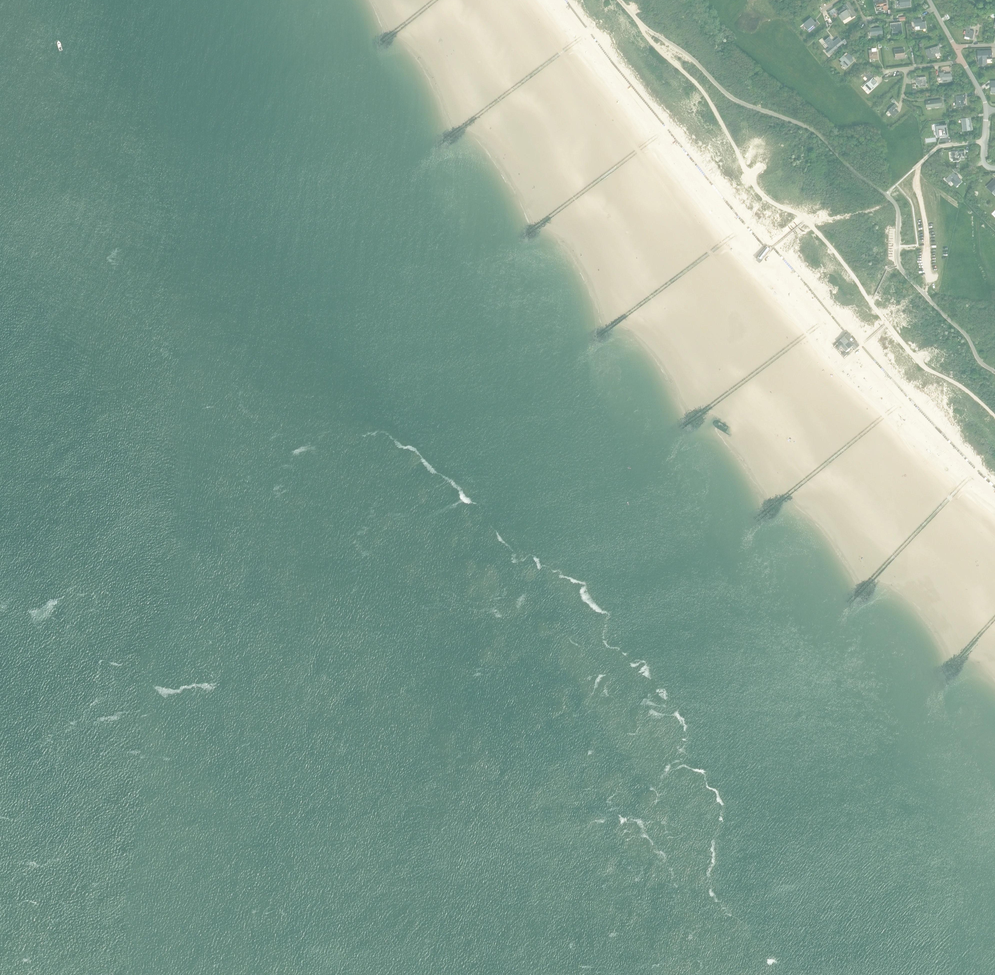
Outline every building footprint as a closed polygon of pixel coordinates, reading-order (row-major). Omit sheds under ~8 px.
[(875,0),(877,8),(883,6),(884,10),(888,9),(886,0),(876,0),(875,0)] [(855,16),(847,3),(843,5),(845,7),(843,9),(843,8),(838,11),(840,14),(838,15),(842,20),(850,15),(852,18),(852,17),(854,15),(855,16)] [(805,22),(804,23),(808,28),(807,29),(809,32),(819,24),(817,21),(815,23),(811,18),(805,22)] [(901,25),(901,22),(898,22),(890,23),(891,27),(892,27),(893,31),(898,31),(898,34),(902,34),(902,30),(901,25)] [(973,38),(974,31),(970,30),(967,29),(965,36),(970,37),(970,38),(973,38)] [(824,41),(830,47),(826,51),(828,54),(839,45),(836,42),(835,43),(829,37),(824,41)] [(934,53),(939,52),(937,46),(929,48),(931,55),(934,54),(934,53)] [(992,50),(978,51),(978,59),(979,59),(979,64),(985,63),(987,63),(987,58),(992,58),(992,57),(992,50)] [(846,67),(853,60),(851,58),(852,56),(849,53),(848,53),(846,52),(839,59),(842,61),(840,62),(843,65),(844,64),(846,67)] [(952,81),(951,73),(944,74),(944,72),(940,73),(940,77),(942,77),(942,81),(948,81),(952,81)] [(871,78),(869,80),(864,85),(867,89),(869,92),(877,84),(871,78)] [(963,103),(966,103),(965,98),(962,98),(962,95),(956,96),(956,102),(958,101),(959,105),(963,105),(963,103)] [(891,114),(893,117),(898,112),(895,108),(897,106),(895,104),(888,110),(891,114)] [(963,131),(972,129),(971,118),(962,119),(963,131)] [(947,124),(936,126),(937,135),(938,135),(938,137),(944,136),(944,137),(948,137),(947,124)] [(958,156),(965,155),(964,151),(958,152),(958,151),(953,151),(954,159),(959,159),(958,156)] [(954,184),(956,186),(961,181),(958,177),(959,176),(957,174),(951,180),(954,183),(954,184)] [(769,248),(766,246),(763,251),(760,254),(762,256),(769,248)] [(848,332),(840,339),(848,348),(852,344),(855,348),(859,345),(848,332)]
